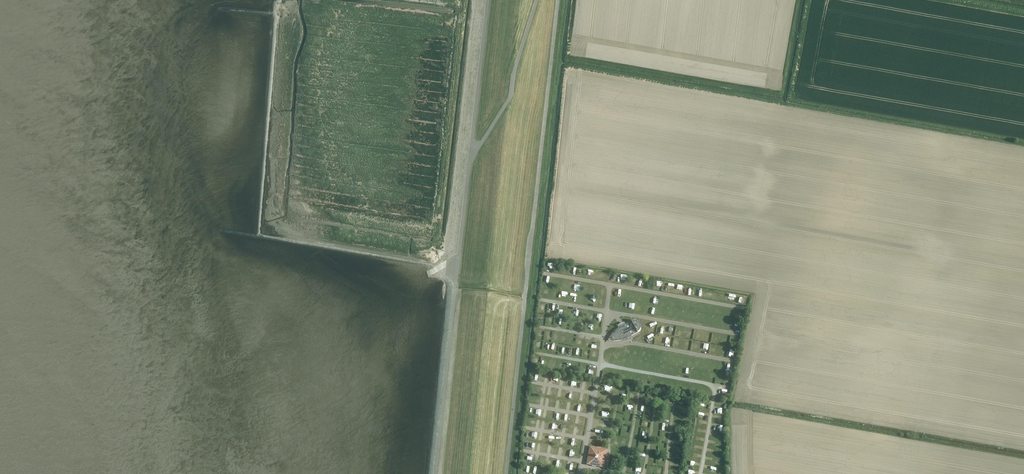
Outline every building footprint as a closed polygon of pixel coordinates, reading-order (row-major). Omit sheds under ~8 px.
[(641,329),(637,322),(635,321),(632,322),(619,328),(615,331),(612,334),(611,337),(610,339),(609,342),(610,342),(614,342),(618,342),(621,342),(624,340),(638,333),(640,331),(641,329)] [(549,365),(548,366),(552,367),(552,364),(555,365),(556,359),(546,358),(545,364),(549,365)] [(607,450),(591,447),(588,464),(603,466),(607,450)]
